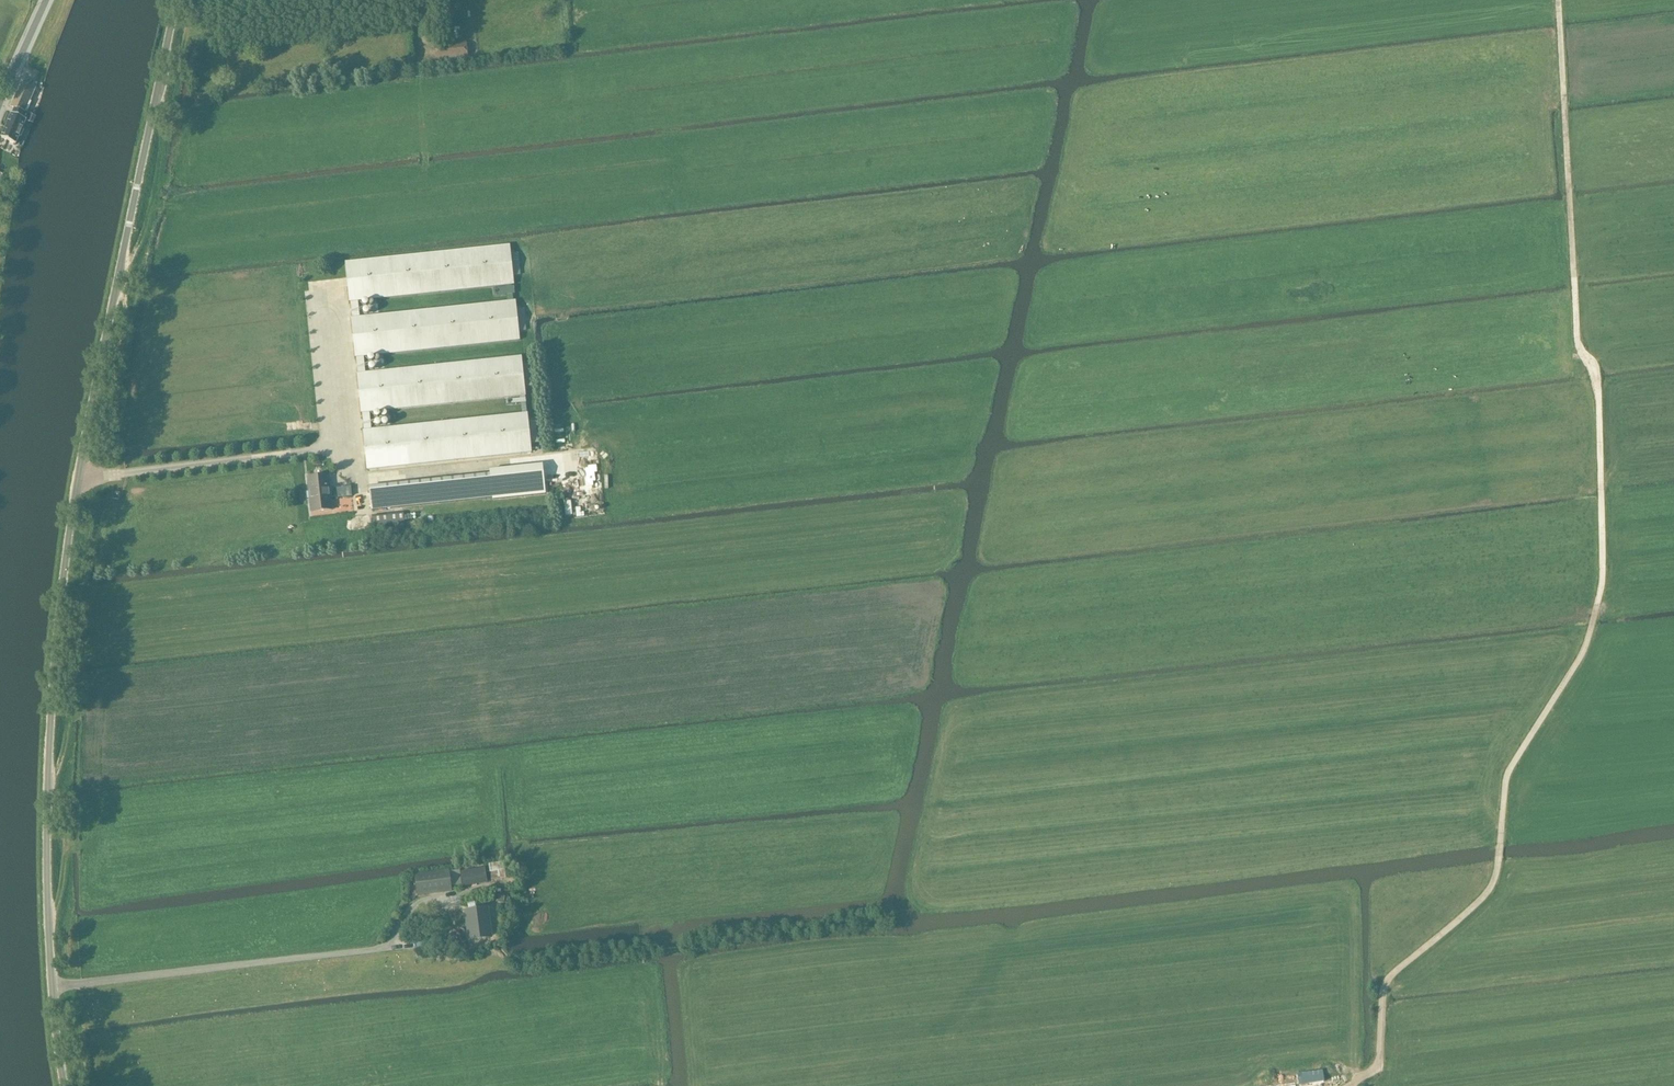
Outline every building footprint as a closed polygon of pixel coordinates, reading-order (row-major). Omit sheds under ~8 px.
[(437,60),(467,57),(466,44),(436,47),(437,60)] [(15,108),(27,113),(31,102),(30,102),(36,89),(22,83),(11,106),(15,108)] [(12,114),(2,138),(16,144),(20,136),(21,136),(24,129),(23,129),(26,121),(30,122),(33,116),(27,113),(15,108),(12,114)] [(510,243),(346,260),(350,300),(351,300),(352,317),(356,356),(357,356),(358,373),(357,373),(362,413),(363,413),(364,430),(363,430),(368,470),(531,453),(527,413),(372,429),(370,412),(525,396),(521,356),(366,373),(364,355),(520,339),(515,300),(360,316),(358,299),(514,282),(510,243)] [(514,287),(493,289),(494,296),(515,294),(514,287)] [(447,479),(369,487),(372,510),(449,502),(493,498),(493,499),(546,494),(543,465),(490,470),(491,475),(447,479)] [(310,498),(331,496),(329,475),(308,478),(309,493),(308,493),(309,498),(310,498)] [(332,510),(331,496),(310,498),(312,512),(332,510)] [(391,514),(372,516),(373,526),(392,524),(404,523),(403,513),(391,514)] [(463,887),(488,883),(485,868),(461,872),(463,887)] [(449,870),(415,874),(418,897),(452,892),(449,870)] [(475,901),(468,902),(469,909),(476,908),(475,901)] [(487,909),(466,912),(470,940),(490,937),(487,909)]
